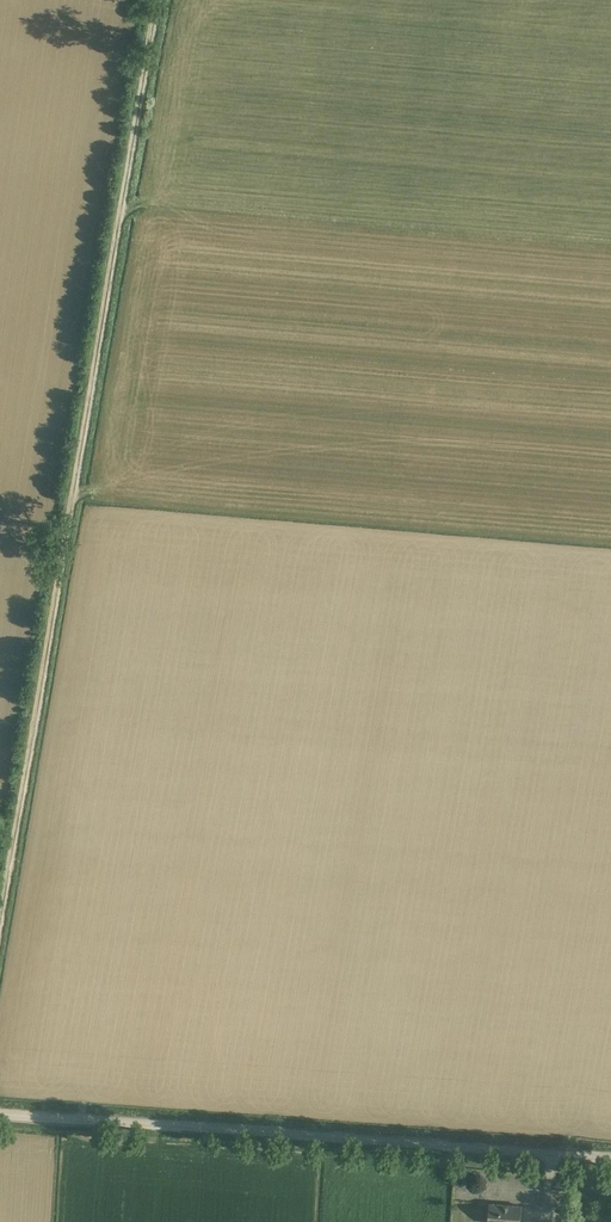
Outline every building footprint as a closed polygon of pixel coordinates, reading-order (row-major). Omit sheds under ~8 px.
[(490,1203),(488,1221),(520,1221),(521,1206),(490,1203)]
